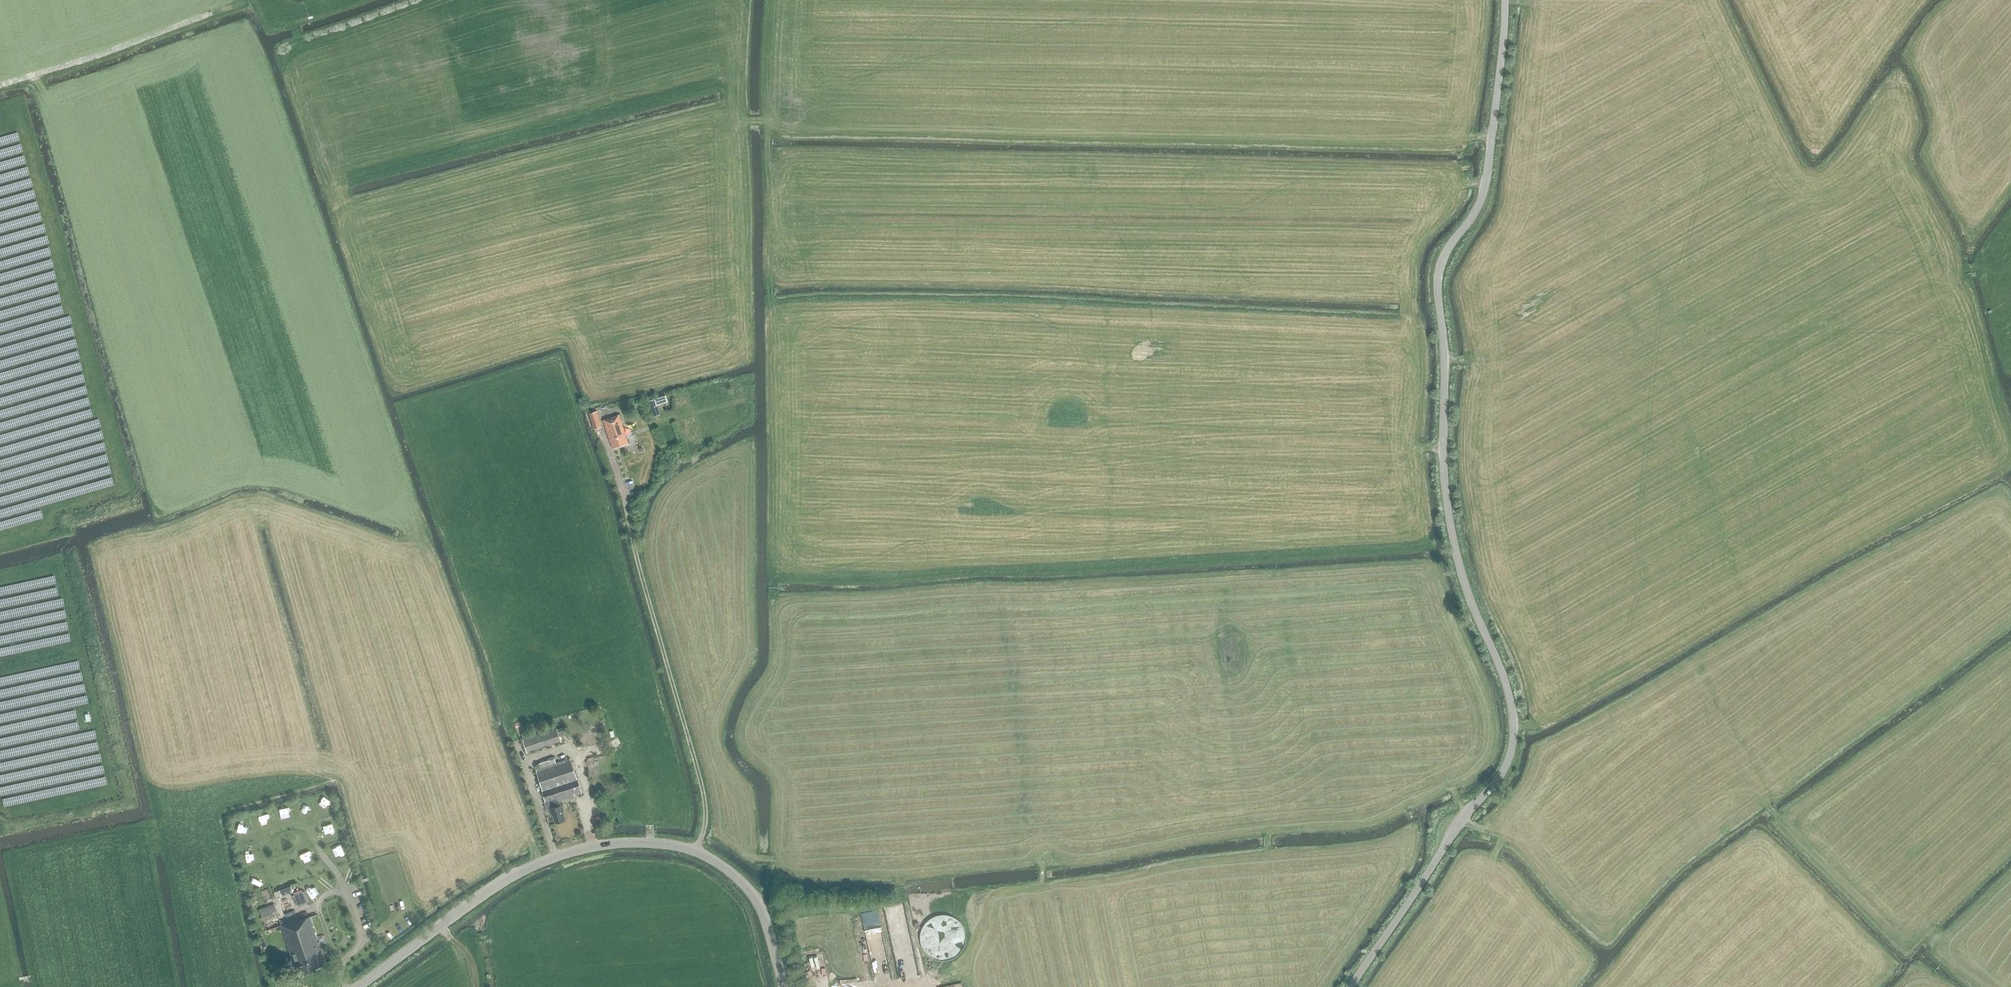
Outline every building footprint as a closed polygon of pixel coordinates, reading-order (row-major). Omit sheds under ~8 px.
[(648,402),(654,416),(660,414),(655,399),(648,402)] [(591,413),(595,428),(602,427),(597,411),(591,413)] [(628,443),(619,416),(604,421),(610,440),(612,439),(615,447),(628,443)] [(557,729),(523,740),(527,753),(561,742),(557,729)] [(538,762),(541,769),(536,770),(543,791),(542,791),(545,802),(544,802),(547,811),(550,810),(552,815),(553,815),(556,824),(566,821),(563,812),(565,811),(563,805),(559,806),(557,801),(582,793),(570,759),(556,764),(554,757),(538,762)] [(281,896),(293,892),(291,886),(279,890),(281,896)] [(300,905),(309,903),(307,891),(297,893),(300,905)] [(282,927),(292,958),(297,971),(300,970),(302,975),(316,970),(315,968),(323,965),(320,957),(322,956),(309,918),(300,920),(300,919),(284,924),(284,922),(281,923),(274,904),(260,909),(267,930),(279,926),(279,928),(282,927)] [(866,914),(868,941),(884,940),(882,913),(866,914)] [(960,954),(963,949),(966,943),(967,937),(966,931),(963,926),(960,921),(955,917),(949,915),(943,914),(937,915),(931,917),(927,921),(923,926),(921,931),(920,937),(921,943),(923,949),(927,954),(931,958),(937,960),(943,961),(949,960),(955,958),(960,954)]
